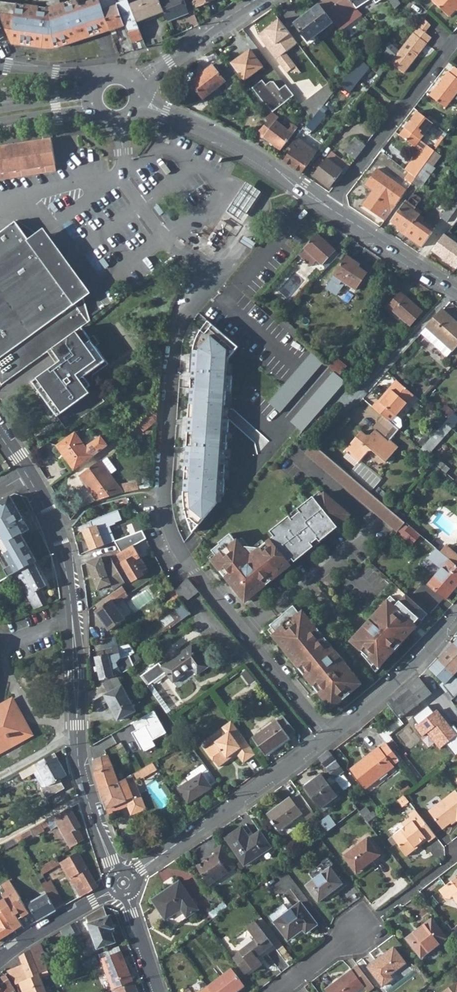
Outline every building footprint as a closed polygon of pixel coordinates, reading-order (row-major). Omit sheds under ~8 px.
[(20,45),(43,48),(49,49),(53,48),(57,48),(61,47),(110,30),(104,10),(100,0),(94,0),(79,5),(79,3),(78,3),(76,0),(74,0),(60,5),(58,0),(53,2),(55,7),(49,9),(3,2),(20,45)] [(104,10),(110,30),(114,40),(119,38),(115,28),(124,25),(116,3),(115,0),(100,0),(104,10)] [(129,4),(130,6),(136,22),(164,11),(160,0),(140,0),(129,4)] [(160,0),(164,11),(168,21),(188,13),(183,0),(160,0)] [(333,22),(339,30),(361,13),(356,8),(354,6),(351,1),(350,0),(322,0),(318,3),(319,4),(333,22)] [(351,1),(354,6),(356,8),(369,0),(350,0),(351,1)] [(395,9),(399,4),(397,0),(389,0),(395,9)] [(448,16),(455,9),(456,7),(456,0),(434,0),(432,1),(448,16)] [(0,2),(0,17),(11,44),(20,45),(3,2),(0,2)] [(294,23),(308,41),(333,22),(319,4),(294,23)] [(130,6),(121,10),(133,42),(142,38),(136,22),(130,6)] [(278,19),(257,35),(264,44),(267,43),(270,48),(268,49),(275,59),(286,73),(291,69),(298,69),(285,52),(297,43),(291,36),(278,19)] [(424,19),(417,27),(424,32),(430,25),(424,19)] [(413,33),(427,43),(431,37),(424,32),(417,27),(413,33)] [(390,62),(404,73),(427,43),(413,33),(399,50),(390,62)] [(398,50),(388,42),(382,50),(391,58),(398,50)] [(234,66),(244,80),(263,67),(250,49),(241,56),(243,60),(234,66)] [(232,63),(234,66),(243,60),(241,56),(232,63)] [(341,84),(351,92),(372,67),(362,58),(341,84)] [(216,62),(228,77),(232,74),(221,59),(216,62)] [(191,82),(204,98),(223,83),(228,90),(239,83),(233,75),(225,82),(212,65),(191,82)] [(446,108),(456,93),(456,69),(455,67),(450,73),(448,71),(429,95),(446,108)] [(263,81),(253,88),(257,93),(267,86),(263,81)] [(267,86),(257,93),(265,105),(266,104),(272,112),(294,95),(288,88),(282,93),(280,91),(274,83),(271,82),(267,86)] [(328,83),(301,104),(312,119),(317,114),(320,109),(334,91),(328,83)] [(317,114),(322,118),(326,114),(320,109),(317,114)] [(426,162),(434,151),(420,140),(433,123),(418,111),(399,135),(419,150),(405,169),(409,173),(415,177),(426,162)] [(264,137),(280,150),(297,128),(293,124),(288,130),(276,121),(279,118),(272,112),(265,118),(268,121),(257,133),(263,138),(264,137)] [(306,126),(312,131),(322,118),(317,114),(312,119),(306,126)] [(283,161),(301,174),(317,152),(296,137),(290,145),(293,147),(291,150),(283,161)] [(344,151),(354,159),(365,145),(355,137),(344,151)] [(55,165),(52,139),(0,146),(0,173),(55,165)] [(313,175),(329,188),(341,173),(343,174),(350,164),(343,158),(341,159),(331,151),(313,175)] [(426,162),(433,166),(440,156),(434,151),(426,162)] [(412,182),(420,188),(435,168),(433,166),(426,162),(415,177),(412,182)] [(20,176),(56,171),(55,165),(0,173),(0,179),(20,176)] [(362,206),(378,216),(378,215),(385,219),(406,190),(376,169),(365,184),(373,190),(374,190),(372,194),(371,193),(362,206)] [(405,178),(411,183),(412,182),(415,177),(409,173),(405,178)] [(227,213),(241,223),(261,193),(247,183),(227,213)] [(454,212),(456,207),(456,194),(448,207),(454,212)] [(404,203),(420,215),(421,213),(422,212),(405,201),(404,203)] [(390,221),(398,227),(397,229),(405,235),(420,215),(404,203),(390,221)] [(439,220),(445,224),(454,212),(448,207),(439,220)] [(405,235),(422,247),(433,232),(432,231),(434,229),(428,225),(422,220),(425,216),(421,213),(420,215),(405,235)] [(16,221),(30,240),(36,236),(52,247),(76,279),(81,298),(74,302),(88,321),(90,320),(87,310),(84,298),(90,293),(43,228),(37,232),(17,220),(16,221)] [(2,384),(48,351),(52,348),(82,326),(88,321),(74,302),(81,298),(76,279),(52,247),(36,236),(30,240),(16,221),(0,232),(0,382),(2,384)] [(456,244),(456,237),(450,232),(449,233),(446,236),(456,244)] [(317,260),(326,268),(339,254),(317,234),(298,254),(311,266),(317,260)] [(239,242),(252,250),(256,243),(243,235),(239,242)] [(456,268),(456,244),(446,236),(445,235),(433,250),(456,268)] [(357,262),(347,255),(325,288),(337,295),(345,283),(355,290),(367,272),(358,266),(355,264),(357,262)] [(384,309),(392,316),(395,312),(410,326),(422,311),(400,292),(397,294),(394,291),(380,306),(384,310),(384,309)] [(254,302),(277,322),(280,318),(258,298),(254,302)] [(452,350),(456,345),(456,322),(442,309),(426,327),(452,350)] [(277,322),(295,338),(299,333),(281,317),(280,318),(277,322)] [(209,320),(202,330),(206,333),(214,324),(209,320)] [(232,376),(228,375),(229,358),(239,346),(214,324),(206,333),(202,330),(198,337),(194,347),(190,403),(195,404),(194,417),(189,417),(184,494),(185,508),(188,518),(190,518),(199,525),(217,503),(218,492),(224,493),(229,419),(225,419),(226,391),(231,391),(232,376)] [(82,326),(52,348),(61,360),(57,363),(37,377),(43,387),(38,390),(66,430),(105,402),(93,385),(91,372),(106,361),(82,326)] [(421,333),(447,356),(452,350),(426,327),(421,333)] [(52,348),(48,351),(57,363),(61,360),(52,348)] [(323,362),(312,352),(268,402),(280,412),(323,362)] [(347,366),(334,356),(326,365),(334,371),(338,375),(347,366)] [(290,421),(302,431),(345,381),(338,375),(334,371),(290,421)] [(32,381),(38,390),(43,387),(37,377),(32,381)] [(384,393),(386,395),(398,381),(395,379),(384,393)] [(382,415),(391,423),(398,429),(401,426),(400,419),(396,415),(413,394),(398,381),(386,395),(384,393),(378,400),(377,399),(371,406),(382,415)] [(138,423),(143,432),(156,422),(157,409),(138,423)] [(451,428),(456,421),(456,416),(453,413),(444,422),(451,428)] [(348,451),(359,461),(361,459),(368,451),(372,450),(385,462),(397,448),(389,441),(398,429),(391,423),(382,415),(372,427),(375,430),(371,435),(366,436),(361,431),(345,449),(348,451)] [(433,435),(439,441),(451,428),(444,422),(433,435)] [(57,445),(75,469),(92,456),(108,445),(101,435),(85,447),(75,432),(57,445)] [(421,448),(427,454),(439,441),(433,435),(421,448)] [(313,444),(305,453),(387,523),(395,513),(392,510),(313,444)] [(343,456),(355,466),(359,461),(348,451),(343,456)] [(101,461),(110,474),(116,470),(107,457),(101,461)] [(349,472),(371,491),(383,477),(361,459),(359,461),(355,466),(349,472)] [(79,475),(97,500),(123,492),(119,486),(110,474),(101,461),(100,460),(79,475)] [(119,486),(123,492),(139,489),(137,482),(119,486)] [(320,490),(313,496),(316,499),(322,494),(320,490)] [(219,543),(212,549),(213,551),(216,555),(212,559),(228,579),(231,577),(235,581),(232,584),(241,596),(242,595),(246,600),(248,599),(266,584),(264,581),(266,580),(279,569),(292,558),(295,561),(314,546),(311,542),(317,538),(320,541),(338,526),(337,525),(343,521),(341,519),(347,513),(347,512),(339,505),(336,507),(324,492),(322,494),(316,499),(313,496),(298,508),(300,511),(291,518),(289,515),(270,530),(274,535),(264,543),(259,547),(254,546),(247,546),(243,545),(238,540),(238,539),(236,540),(230,533),(218,542),(219,543)] [(37,562),(21,534),(29,529),(9,496),(0,501),(0,532),(13,555),(0,563),(8,576),(10,576),(35,563),(37,562)] [(421,535),(425,538),(428,534),(431,531),(398,504),(392,510),(406,522),(421,535)] [(297,507),(290,513),(293,516),(300,511),(298,508),(297,507)] [(84,530),(91,550),(115,541),(116,541),(110,526),(116,524),(116,523),(123,520),(119,510),(91,521),(93,527),(84,530)] [(347,513),(341,519),(343,521),(343,522),(350,516),(347,513)] [(395,513),(387,523),(397,532),(406,522),(395,513)] [(193,532),(199,525),(190,518),(188,518),(190,524),(193,532)] [(139,523),(128,528),(131,535),(143,531),(139,523)] [(141,557),(133,545),(147,539),(143,531),(131,535),(116,541),(115,541),(122,552),(118,554),(123,563),(133,580),(143,574),(141,571),(147,567),(141,557)] [(0,563),(13,555),(0,532),(0,562),(0,563)] [(418,539),(425,545),(428,541),(425,538),(421,535),(418,539)] [(242,537),(238,540),(243,545),(247,546),(247,544),(242,537)] [(317,538),(311,542),(314,546),(320,541),(317,538)] [(437,549),(440,551),(445,544),(443,542),(439,547),(432,540),(430,542),(437,549)] [(438,554),(442,558),(445,555),(440,551),(437,549),(430,542),(428,541),(425,545),(437,555),(438,554)] [(445,544),(440,551),(445,555),(449,559),(456,565),(456,555),(445,544)] [(213,551),(208,556),(211,560),(212,559),(216,555),(213,551)] [(100,557),(86,563),(98,589),(111,584),(114,592),(122,586),(125,584),(117,571),(108,576),(104,566),(100,557)] [(445,599),(456,585),(456,565),(449,559),(428,583),(445,599)] [(111,561),(104,566),(108,576),(117,571),(111,561)] [(41,588),(46,585),(35,563),(10,576),(13,581),(18,579),(34,608),(49,603),(41,588)] [(266,580),(268,583),(282,572),(279,569),(266,580)] [(180,597),(184,603),(199,591),(187,577),(186,579),(176,590),(180,597)] [(95,611),(109,630),(125,619),(115,604),(128,595),(128,594),(122,586),(114,592),(104,599),(95,605),(98,609),(95,611)] [(170,594),(174,601),(180,597),(176,590),(170,594)] [(380,609),(358,632),(361,635),(355,641),(353,643),(364,652),(363,653),(372,666),(377,662),(381,666),(396,650),(393,648),(400,640),(402,642),(412,632),(409,630),(418,619),(420,618),(422,620),(428,614),(407,594),(401,601),(400,600),(398,602),(391,595),(379,608),(380,609)] [(184,603),(175,610),(182,620),(191,614),(184,603)] [(310,619),(304,612),(301,615),(296,608),(294,605),(283,614),(282,614),(279,617),(270,624),(272,626),(277,633),(273,636),(280,644),(282,642),(289,650),(286,652),(298,667),(301,665),(307,673),(304,675),(314,686),(317,684),(320,689),(318,691),(324,699),(326,696),(333,705),(334,706),(343,699),(343,700),(358,688),(357,686),(351,679),(354,676),(355,675),(330,643),(327,645),(320,637),(323,635),(317,627),(314,630),(308,622),(310,619)] [(418,619),(409,630),(412,632),(421,622),(418,619)] [(277,633),(272,626),(268,630),(273,636),(277,633)] [(358,632),(352,638),(355,641),(361,635),(358,632)] [(94,644),(97,656),(108,653),(107,648),(113,647),(112,645),(118,644),(116,635),(106,641),(94,644)] [(445,684),(456,671),(456,639),(429,668),(445,684)] [(400,640),(393,648),(396,650),(402,642),(400,640)] [(289,650),(282,642),(280,644),(286,652),(289,650)] [(95,656),(101,680),(114,676),(117,675),(126,670),(134,666),(130,656),(135,653),(136,652),(129,643),(118,645),(118,644),(112,645),(113,647),(107,648),(108,653),(97,656),(95,656)] [(173,682),(192,668),(197,675),(208,666),(192,644),(162,666),(159,663),(155,665),(152,665),(149,668),(148,670),(141,676),(144,679),(148,685),(151,682),(166,672),(173,682)] [(372,666),(377,672),(382,666),(381,666),(377,662),(372,666)] [(307,673),(301,665),(298,667),(304,675),(307,673)] [(240,674),(249,684),(255,680),(246,669),(240,674)] [(103,682),(108,692),(122,685),(117,675),(103,682)] [(360,684),(354,676),(351,679),(357,686),(360,684)] [(389,705),(399,718),(431,693),(420,678),(387,703),(389,705)] [(89,690),(89,702),(104,694),(118,720),(136,710),(122,685),(108,692),(103,682),(89,690)] [(151,682),(148,685),(150,688),(162,705),(167,712),(171,710),(169,707),(151,682)] [(22,718),(28,723),(13,696),(7,700),(11,707),(10,710),(13,717),(19,714),(22,718)] [(330,707),(333,705),(326,696),(324,699),(323,699),(330,707)] [(34,735),(28,723),(22,718),(19,714),(13,717),(10,710),(11,707),(7,700),(0,703),(0,753),(34,735)] [(154,709),(131,722),(135,730),(138,735),(135,736),(143,751),(156,744),(153,739),(167,731),(154,709)] [(252,737),(265,755),(290,737),(288,735),(295,730),(283,715),(252,737)] [(205,748),(218,766),(228,759),(227,757),(235,751),(236,753),(243,763),(255,754),(231,720),(222,727),(226,733),(205,748)] [(351,769),(366,788),(394,767),(393,766),(400,760),(386,742),(379,748),(379,747),(351,769)] [(319,759),(344,791),(351,786),(342,775),(340,776),(339,775),(343,772),(335,761),(336,760),(330,752),(327,750),(318,758),(319,759)] [(19,772),(23,779),(35,772),(39,770),(47,785),(43,787),(41,788),(46,798),(65,788),(60,779),(67,775),(55,752),(38,761),(19,772)] [(95,773),(100,789),(119,782),(132,774),(129,770),(117,777),(113,766),(108,754),(92,759),(95,773)] [(152,772),(157,769),(153,762),(147,765),(152,772)] [(194,778),(207,769),(204,764),(190,773),(194,778)] [(135,772),(139,780),(152,772),(147,765),(135,772)] [(178,788),(188,802),(211,787),(211,786),(217,782),(207,769),(194,778),(178,788)] [(35,772),(43,787),(47,785),(39,770),(35,772)] [(100,789),(106,808),(127,800),(128,805),(131,813),(145,808),(132,774),(119,782),(100,789)] [(305,786),(321,808),(330,801),(337,796),(337,795),(331,787),(321,774),(305,786)] [(331,787),(337,795),(342,791),(336,783),(331,787)] [(442,828),(456,818),(456,819),(456,791),(456,790),(429,811),(442,828)] [(268,814),(280,830),(302,813),(307,820),(315,814),(300,793),(292,799),(290,797),(268,814)] [(404,794),(399,799),(404,806),(410,801),(404,794)] [(106,808),(108,814),(128,805),(127,800),(106,808)] [(321,808),(324,811),(333,805),(330,801),(321,808)] [(58,825),(70,847),(84,839),(77,828),(81,826),(70,807),(53,816),(58,825)] [(410,816),(412,819),(419,814),(415,809),(408,814),(410,816)] [(399,847),(406,856),(416,848),(415,846),(419,843),(420,845),(427,840),(429,842),(436,836),(419,814),(412,819),(410,816),(401,822),(404,826),(392,836),(397,842),(400,843),(399,847)] [(320,822),(327,831),(336,824),(329,815),(320,822)] [(48,825),(51,829),(58,825),(53,816),(46,820),(48,825)] [(32,832),(34,835),(44,829),(43,827),(48,825),(46,820),(30,829),(32,832)] [(225,837),(244,865),(271,847),(260,830),(250,837),(242,826),(225,837)] [(15,837),(17,841),(32,832),(30,829),(15,837)] [(2,844),(4,849),(18,842),(17,841),(15,837),(2,844)] [(141,845),(146,852),(161,842),(160,840),(155,843),(152,837),(141,845)] [(344,855),(357,872),(381,854),(368,837),(344,855)] [(197,866),(209,885),(236,866),(222,845),(214,851),(215,853),(197,866)] [(76,895),(77,898),(98,886),(78,852),(61,862),(79,894),(76,895)] [(49,861),(53,867),(60,863),(56,857),(49,861)] [(329,858),(310,873),(314,879),(330,867),(333,864),(329,858)] [(40,871),(42,874),(53,867),(49,861),(38,868),(40,871)] [(306,885),(319,901),(343,883),(330,867),(314,879),(306,885)] [(36,874),(42,885),(47,882),(42,874),(40,871),(36,874)] [(439,890),(445,898),(450,899),(451,898),(453,896),(456,901),(456,879),(456,877),(439,890)] [(14,930),(22,925),(16,914),(19,912),(22,917),(30,912),(20,898),(22,897),(10,879),(2,884),(7,891),(2,894),(4,898),(0,901),(0,907),(14,930)] [(46,892),(48,895),(56,891),(50,880),(47,882),(42,885),(45,890),(46,892)] [(180,881),(169,888),(172,892),(182,884),(180,881)] [(152,899),(166,919),(181,908),(187,917),(199,909),(182,884),(172,892),(169,888),(152,899)] [(204,895),(209,901),(217,896),(212,889),(204,895)] [(48,895),(56,910),(64,905),(56,891),(48,895)] [(27,903),(37,920),(56,910),(48,895),(46,892),(41,895),(27,903)] [(275,922),(288,939),(303,928),(306,932),(317,924),(301,902),(289,910),(275,922)] [(222,903),(210,912),(214,918),(225,908),(222,903)] [(269,915),(275,922),(289,910),(284,903),(269,915)] [(89,923),(98,948),(115,942),(111,929),(114,927),(110,915),(107,916),(104,906),(86,916),(89,923)] [(14,930),(0,907),(0,938),(14,930)] [(406,938),(421,958),(447,938),(432,918),(406,938)] [(252,969),(254,971),(262,964),(257,957),(265,950),(273,944),(255,921),(247,927),(255,939),(239,951),(232,956),(245,974),(252,969)] [(60,931),(65,941),(80,933),(75,923),(67,927),(60,931)] [(30,950),(39,973),(47,970),(41,953),(44,951),(42,946),(45,944),(43,941),(41,943),(30,950)] [(265,950),(267,954),(275,947),(273,944),(265,950)] [(368,966),(383,986),(393,978),(390,974),(406,962),(394,947),(368,966)] [(16,984),(19,983),(23,991),(47,991),(45,986),(39,973),(30,950),(20,957),(23,964),(7,970),(16,984)] [(101,959),(113,989),(133,981),(121,950),(101,959)] [(84,960),(87,967),(98,963),(95,955),(84,960)] [(328,991),(356,991),(364,986),(368,991),(374,987),(358,965),(326,989),(328,991)] [(212,991),(235,991),(244,985),(231,968),(208,986),(212,991)] [(15,990),(6,974),(0,978),(0,982),(3,987),(6,991),(16,991),(15,990)] [(442,991),(456,991),(456,980),(442,991)] [(134,981),(133,981),(113,989),(111,990),(112,991),(115,991),(116,991),(136,991),(138,991),(134,981)]
